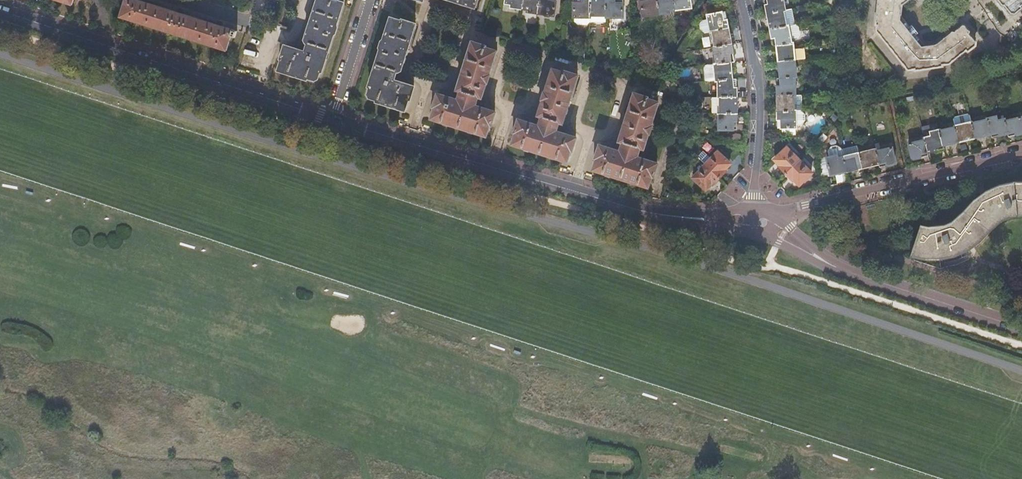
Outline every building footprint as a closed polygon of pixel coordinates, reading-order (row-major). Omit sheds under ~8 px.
[(137,0),(127,0),(121,17),(227,51),(232,37),(235,38),(237,32),(224,28),(225,25),(218,23),(217,26),(184,15),(185,12),(178,10),(177,13),(144,2),(145,0),(138,0),(137,0)] [(279,60),(281,60),(277,72),(306,81),(306,79),(314,81),(317,79),(320,72),(332,36),(334,36),(336,28),(335,27),(342,3),(332,0),(317,0),(304,40),(305,44),(308,44),(305,53),(283,47),(279,60)] [(520,8),(521,0),(505,0),(504,3),(511,4),(510,7),(520,8)] [(520,8),(526,10),(526,12),(537,14),(538,0),(521,0),(520,8)] [(537,14),(553,16),(555,0),(538,0),(537,14)] [(589,23),(589,18),(589,16),(589,0),(572,0),(572,18),(573,18),(573,22),(575,27),(586,27),(589,23)] [(589,23),(606,23),(606,18),(606,16),(606,0),(589,0),(589,16),(589,18),(589,23)] [(606,18),(623,18),(623,0),(606,0),(606,16),(606,18)] [(659,13),(656,0),(640,0),(642,16),(659,13)] [(659,13),(671,12),(671,10),(675,10),(673,0),(656,0),(659,13)] [(675,10),(691,7),(690,0),(673,0),(675,10)] [(784,0),(765,0),(768,14),(786,11),(784,0)] [(876,25),(878,26),(877,32),(909,70),(916,69),(916,71),(942,67),(943,65),(950,64),(966,50),(968,52),(975,46),(975,42),(970,35),(970,32),(964,24),(962,24),(955,30),(954,32),(956,34),(937,49),(918,52),(895,23),(897,3),(902,0),(879,0),(876,25)] [(1002,6),(1005,6),(1011,14),(1015,14),(1021,9),(1021,8),(1021,7),(1021,6),(1021,0),(997,0),(1002,6)] [(771,30),(795,26),(792,10),(786,11),(768,14),(771,30)] [(700,30),(704,33),(710,32),(713,31),(728,28),(725,13),(707,16),(708,20),(702,21),(699,25),(700,30)] [(381,42),(379,50),(380,50),(368,88),(370,88),(368,96),(369,98),(377,101),(376,103),(404,112),(408,100),(409,101),(414,88),(392,81),(395,72),(397,73),(400,71),(414,25),(401,20),(401,21),(390,18),(382,43),(381,42)] [(777,46),(794,44),(794,43),(792,44),(792,40),(798,38),(801,34),(800,28),(795,26),(771,30),(774,46),(777,46)] [(715,47),(731,44),(728,28),(713,31),(715,47)] [(457,102),(437,95),(433,108),(435,109),(431,120),(486,137),(489,126),(491,127),(495,114),(473,107),(476,98),(478,98),(483,95),(496,51),(484,47),(484,46),(471,42),(456,89),(458,92),(460,93),(457,102)] [(716,64),(730,62),(735,62),(731,44),(715,47),(713,47),(716,64)] [(779,62),(796,60),(806,59),(806,52),(801,49),(794,49),(794,44),(777,46),(779,62)] [(781,79),(797,77),(796,60),(779,62),(781,79)] [(732,79),(730,62),(716,64),(714,64),(708,65),(703,66),(705,80),(710,81),(716,81),(718,80),(732,79)] [(539,128),(518,121),(514,134),(516,135),(513,146),(567,163),(571,152),(572,152),(576,140),(556,133),(559,124),(560,124),(564,123),(578,76),(565,71),(565,73),(552,68),(538,114),(540,118),(542,119),(539,128)] [(797,77),(781,79),(778,79),(778,95),(797,94),(797,77)] [(718,97),(737,97),(736,79),(732,79),(718,80),(718,97)] [(619,153),(599,147),(595,160),(597,160),(594,171),(648,189),(652,177),(653,178),(658,165),(637,158),(640,150),(641,150),(644,149),(649,134),(650,134),(653,126),(651,125),(658,102),(647,98),(648,98),(634,93),(620,141),(621,144),(622,144),(619,153)] [(802,94),(797,94),(778,95),(778,112),(803,112),(802,94)] [(718,113),(737,114),(737,97),(718,97),(713,97),(713,114),(718,114),(718,113)] [(806,121),(806,115),(803,112),(778,112),(779,128),(783,128),(797,127),(797,128),(797,124),(803,124),(806,121)] [(737,130),(737,114),(718,113),(718,114),(719,131),(737,130)] [(959,142),(975,138),(972,123),(970,114),(967,113),(954,116),(953,118),(955,127),(959,142)] [(885,115),(876,116),(877,123),(886,121),(885,115)] [(975,138),(991,135),(992,137),(1008,134),(1009,137),(1021,134),(1021,121),(1021,117),(1005,121),(1004,119),(997,120),(996,116),(987,118),(987,119),(972,123),(975,138)] [(943,146),(959,142),(955,127),(939,131),(943,146)] [(928,153),(944,149),(943,146),(939,131),(939,130),(930,132),(931,136),(924,138),(925,140),(928,153)] [(928,153),(925,140),(909,144),(912,158),(915,160),(929,157),(928,153)] [(848,172),(863,168),(860,154),(858,146),(843,149),(844,157),(848,172)] [(776,168),(784,175),(799,159),(788,148),(786,148),(774,159),(774,163),(777,166),(776,168)] [(860,154),(863,168),(879,165),(880,168),(893,165),(895,162),(892,148),(876,152),(876,150),(860,154)] [(706,165),(712,159),(705,152),(699,158),(706,165)] [(706,165),(720,179),(726,172),(725,171),(731,165),(731,164),(720,154),(718,153),(712,159),(706,165)] [(831,176),(848,172),(844,157),(839,159),(838,156),(827,158),(831,176)] [(799,159),(784,175),(790,182),(791,180),(797,186),(799,186),(811,174),(812,172),(799,159)] [(713,186),(720,179),(706,165),(694,177),(694,180),(704,189),(706,190),(712,184),(713,186)] [(908,257),(922,259),(938,260),(952,257),(958,255),(964,252),(969,249),(975,245),(979,241),(986,233),(994,226),(1001,220),(1005,218),(1010,217),(1014,216),(1018,215),(1021,216),(1021,181),(1014,181),(1006,182),(998,184),(992,186),(987,188),(981,192),(976,195),(972,199),(968,204),(964,209),(959,213),(954,217),(949,221),(943,224),(935,226),(925,226),(919,224),(908,257)]
